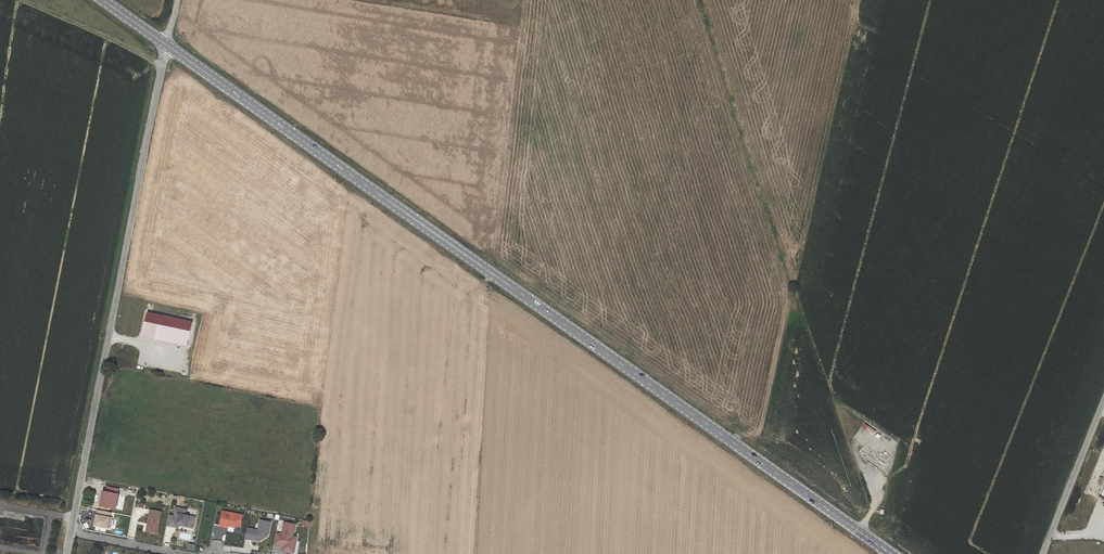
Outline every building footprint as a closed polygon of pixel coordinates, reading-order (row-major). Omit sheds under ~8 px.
[(192,322),(148,313),(143,337),(187,346),(192,322)] [(873,436),(876,431),(863,423),(860,428),(873,436)] [(119,492),(106,490),(103,505),(116,507),(119,492)] [(175,526),(176,524),(178,524),(186,526),(187,521),(193,523),(195,516),(185,514),(186,508),(176,506),(174,515),(168,514),(166,524),(175,526)] [(157,532),(161,510),(152,509),(152,513),(149,513),(147,522),(149,522),(148,531),(157,532)] [(113,513),(97,510),(94,526),(110,529),(113,513)] [(240,525),(242,514),(222,510),(219,525),(224,526),(224,524),(235,526),(235,524),(240,525)] [(269,529),(270,520),(260,518),(258,527),(266,528),(269,529)] [(284,521),(282,532),(276,531),(274,542),(283,544),(294,546),(296,535),(293,535),(295,523),(284,521)] [(257,528),(247,527),(245,537),(255,539),(256,537),(257,528)] [(266,528),(258,527),(258,528),(257,528),(256,537),(258,537),(258,536),(265,532),(266,532),(266,528)] [(258,537),(256,537),(255,539),(259,540),(268,534),(269,529),(266,528),(266,532),(265,532),(258,536),(258,537)] [(188,549),(195,551),(197,545),(189,543),(188,549)]
